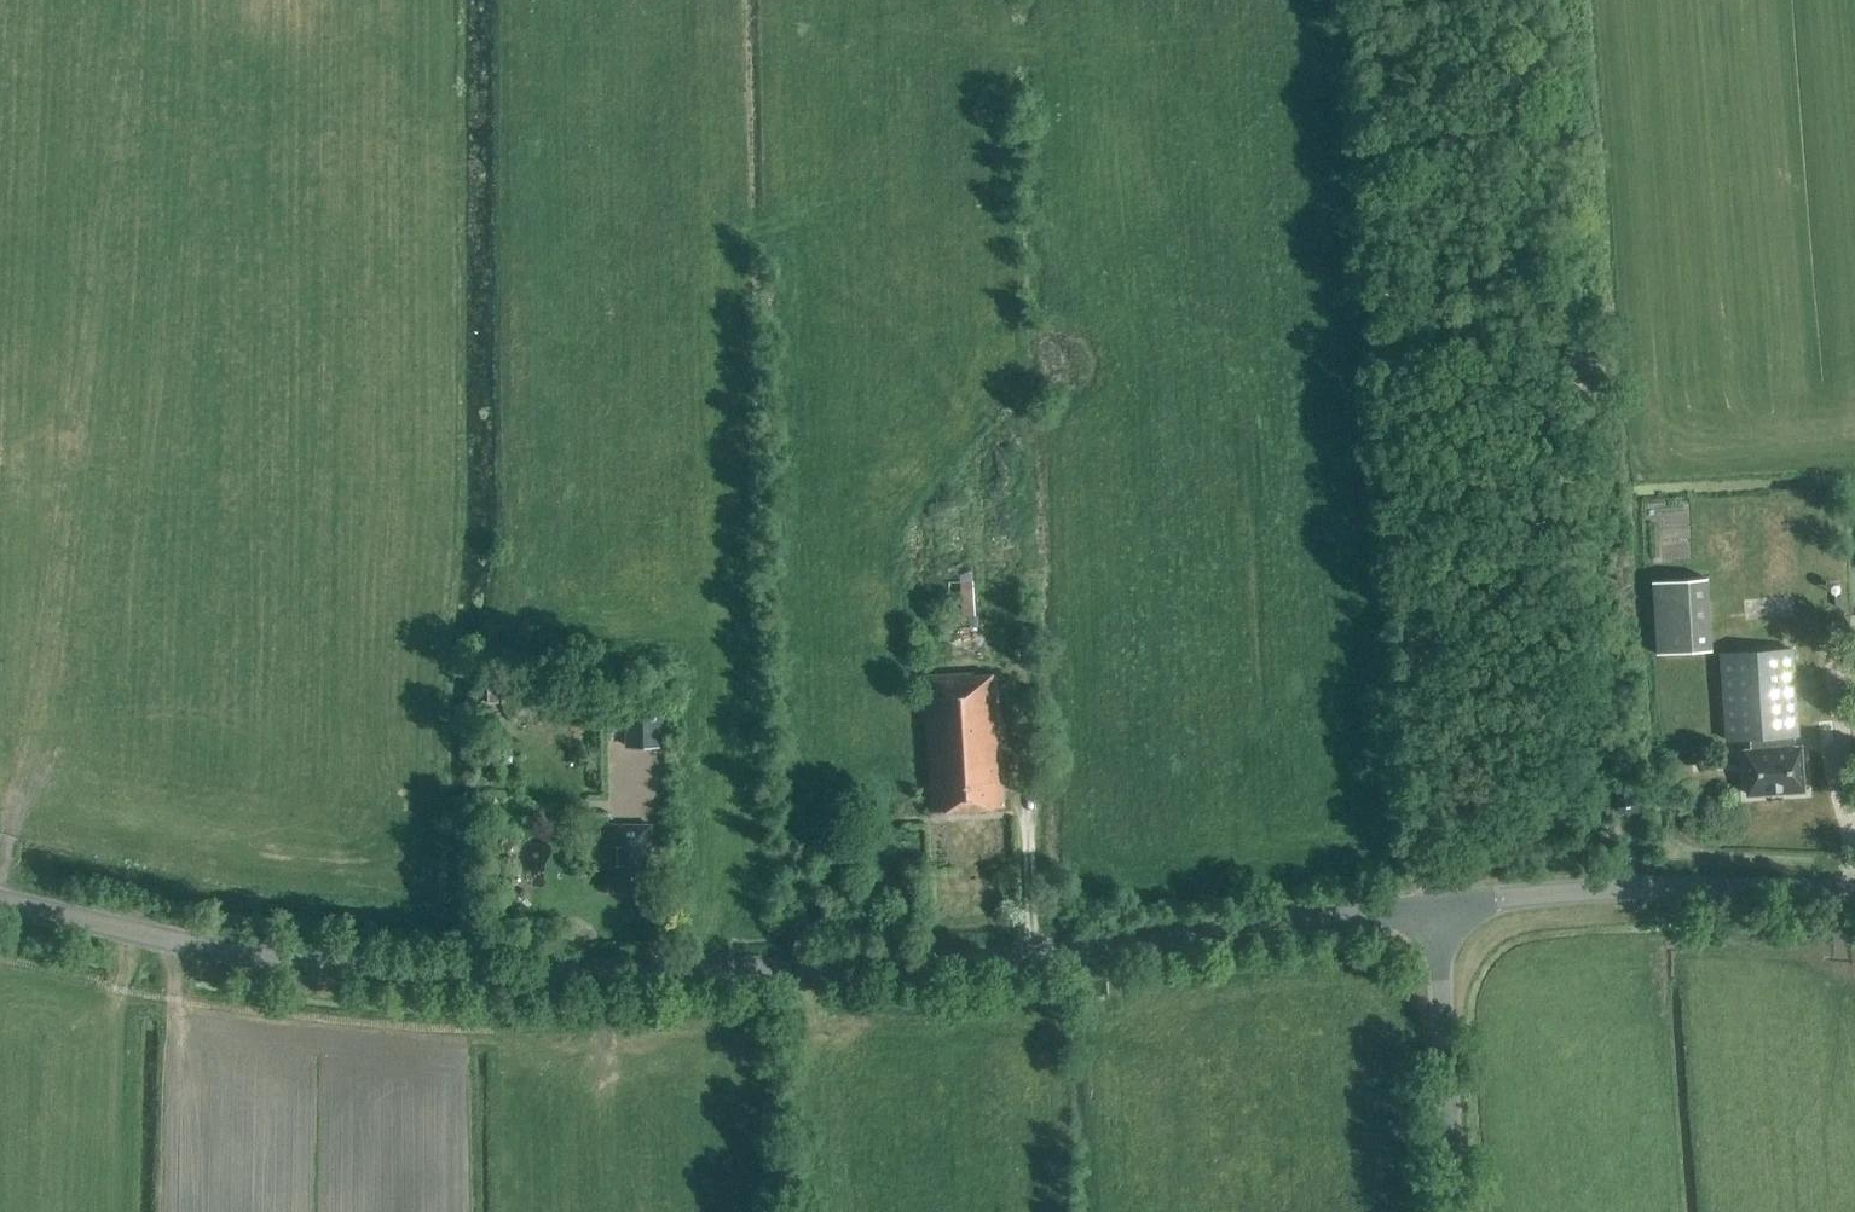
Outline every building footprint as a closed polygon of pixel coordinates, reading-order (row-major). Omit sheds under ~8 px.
[(952,651),(978,650),(973,565),(947,567),(952,651)] [(1657,655),(1713,651),(1708,579),(1652,582),(1657,655)] [(1795,747),(1794,735),(1800,735),(1794,649),(1721,653),(1727,739),(1750,738),(1751,750),(1746,751),(1749,798),(1803,794),(1800,747),(1795,747)] [(975,676),(975,673),(924,676),(932,811),(1005,807),(996,675),(975,676)] [(627,745),(664,744),(663,684),(627,684),(627,745)] [(1618,811),(1639,810),(1638,797),(1617,799),(1618,811)] [(609,865),(609,884),(616,884),(616,891),(639,891),(639,864),(650,864),(649,824),(609,825),(609,844),(605,844),(605,865),(609,865)]
